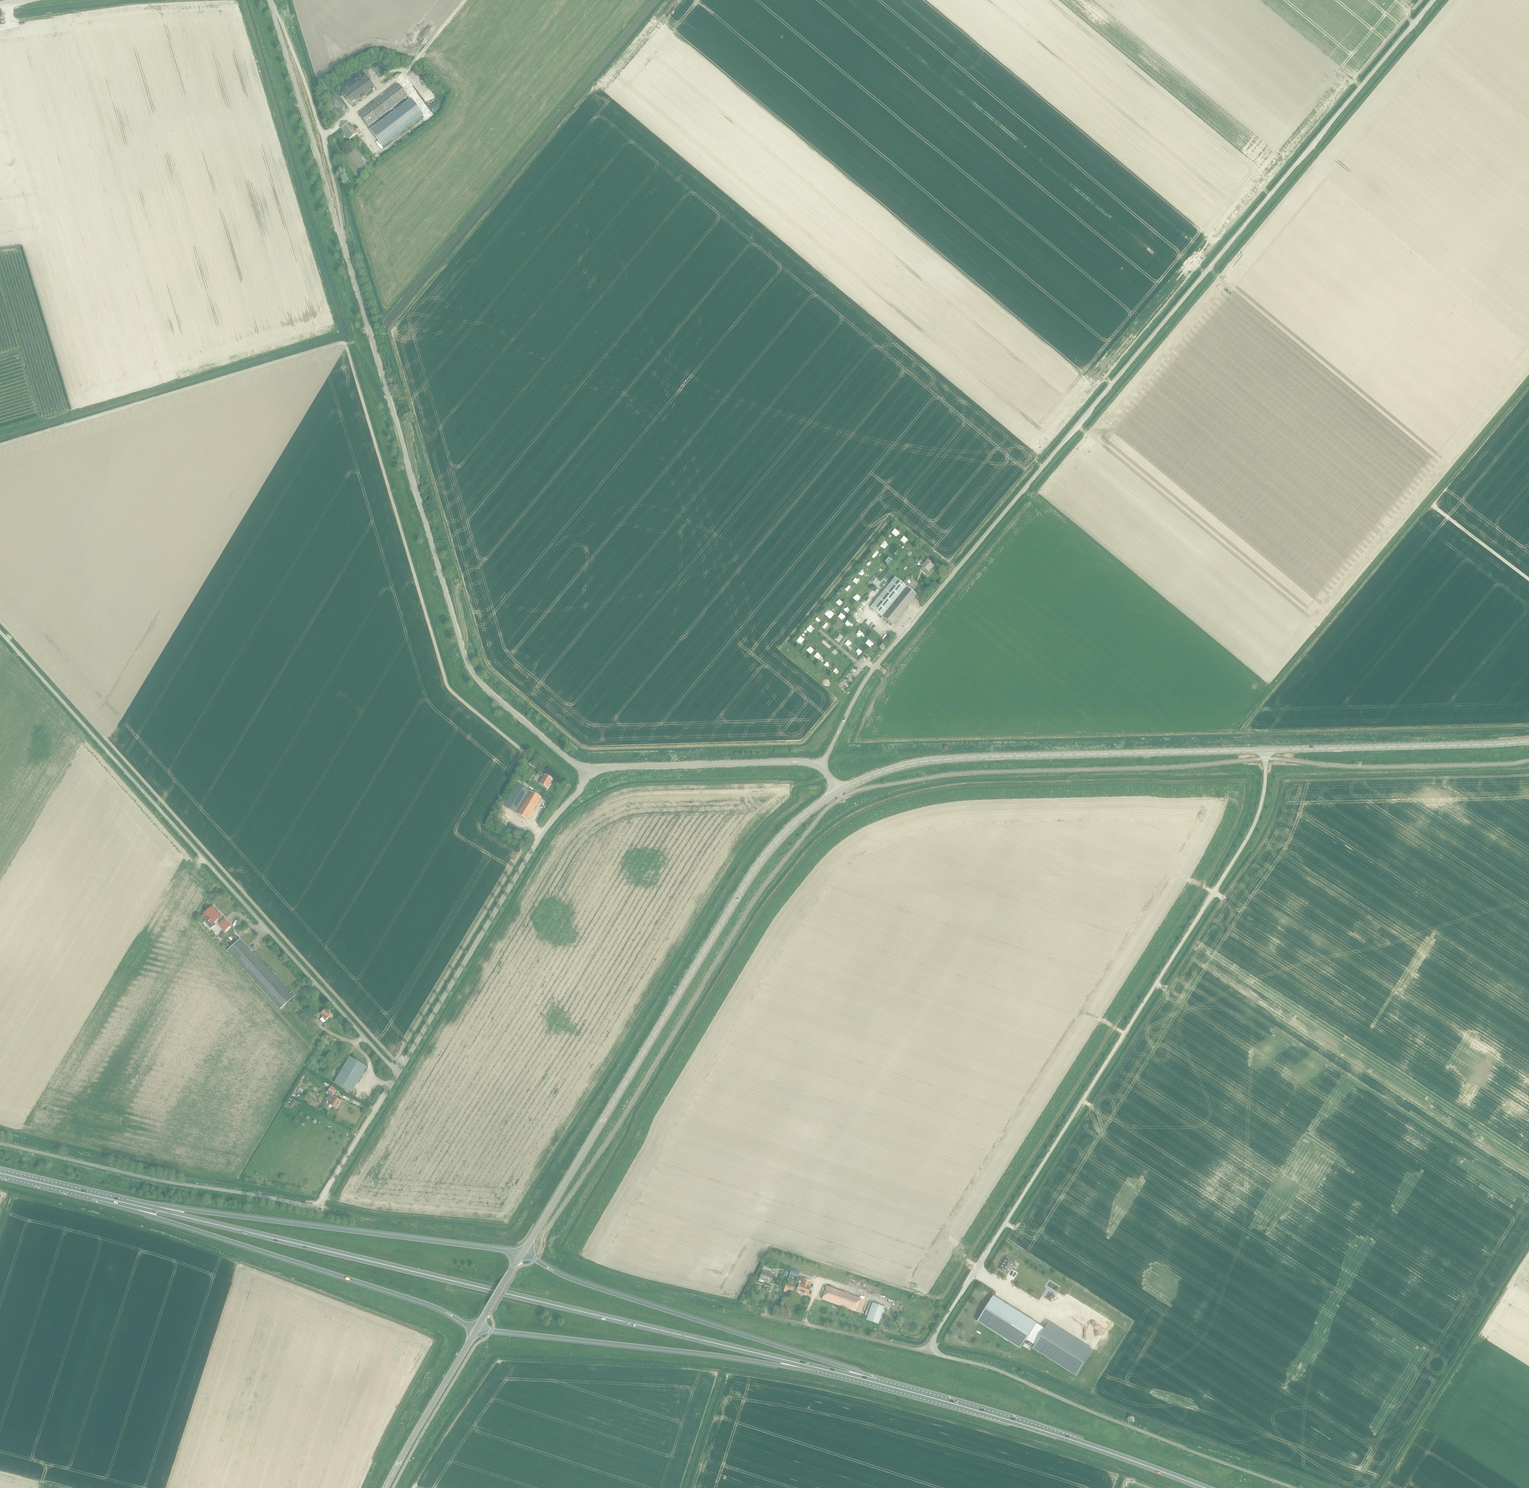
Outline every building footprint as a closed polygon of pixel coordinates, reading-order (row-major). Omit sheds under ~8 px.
[(1,27),(20,23),(19,17),(11,19),(10,10),(0,12),(0,23),(1,27)] [(366,74),(342,93),(351,105),(376,87),(366,74)] [(367,126),(407,95),(398,83),(358,114),(367,126)] [(410,99),(370,130),(383,146),(423,115),(410,99)] [(349,123),(342,129),(349,138),(357,133),(357,134),(360,131),(357,126),(353,129),(349,123)] [(877,558),(880,553),(875,549),(872,554),(877,558)] [(933,566),(930,563),(931,562),(928,560),(927,561),(922,557),(920,560),(924,562),(925,563),(922,567),(924,568),(922,571),(924,573),(925,572),(929,576),(933,571),(930,569),(933,566)] [(892,625),(916,595),(894,577),(889,584),(885,581),(880,587),(884,590),(870,607),(882,616),(882,617),(892,625)] [(829,606),(825,611),(831,615),(835,611),(829,606)] [(543,777),(539,783),(546,788),(552,779),(539,771),(537,774),(541,777),(541,776),(543,777)] [(540,798),(530,791),(516,783),(503,805),(527,819),(540,798)] [(522,830),(511,823),(508,828),(506,831),(516,836),(517,834),(519,835),(522,830)] [(212,906),(203,915),(206,919),(205,920),(205,921),(210,928),(216,925),(215,923),(217,920),(220,923),(219,925),(225,931),(231,925),(225,919),(223,920),(220,917),(222,916),(219,913),(220,913),(219,913),(218,912),(219,911),(218,912),(216,910),(217,910),(217,909),(216,910),(212,906)] [(240,939),(227,950),(280,1009),(294,996),(255,952),(253,954),(240,939)] [(331,1015),(326,1008),(320,1013),(323,1016),(320,1019),(323,1023),(329,1017),(330,1017),(331,1016),(331,1015)] [(351,1092),(367,1066),(349,1056),(334,1082),(351,1092)] [(294,1094),(305,1076),(302,1075),(291,1093),(292,1093),(290,1096),(293,1097),(299,1101),(300,1098),(294,1094)] [(333,1096),(337,1089),(331,1085),(327,1092),(330,1094),(327,1098),(331,1101),(329,1104),(336,1108),(341,1100),(334,1096),(333,1096)] [(999,1269),(1007,1274),(1015,1262),(1007,1257),(999,1269)] [(769,1267),(767,1266),(763,1265),(761,1270),(762,1270),(759,1278),(764,1280),(764,1281),(769,1282),(771,1275),(768,1274),(769,1273),(767,1272),(769,1267)] [(791,1269),(789,1274),(797,1277),(799,1272),(791,1269)] [(796,1290),(807,1294),(810,1288),(807,1287),(809,1281),(802,1278),(801,1279),(797,1277),(793,1287),(796,1288),(796,1290)] [(848,1283),(859,1287),(860,1282),(849,1278),(848,1283)] [(859,1313),(864,1300),(826,1286),(821,1299),(834,1304),(833,1306),(836,1307),(837,1305),(859,1313)] [(994,1296),(977,1322),(1020,1349),(1024,1342),(1036,1323),(994,1296)] [(878,1324),(884,1307),(872,1302),(869,1310),(867,1316),(866,1320),(878,1324)] [(1044,1328),(1036,1323),(1024,1342),(1076,1376),(1093,1350),(1049,1322),(1044,1328)]
